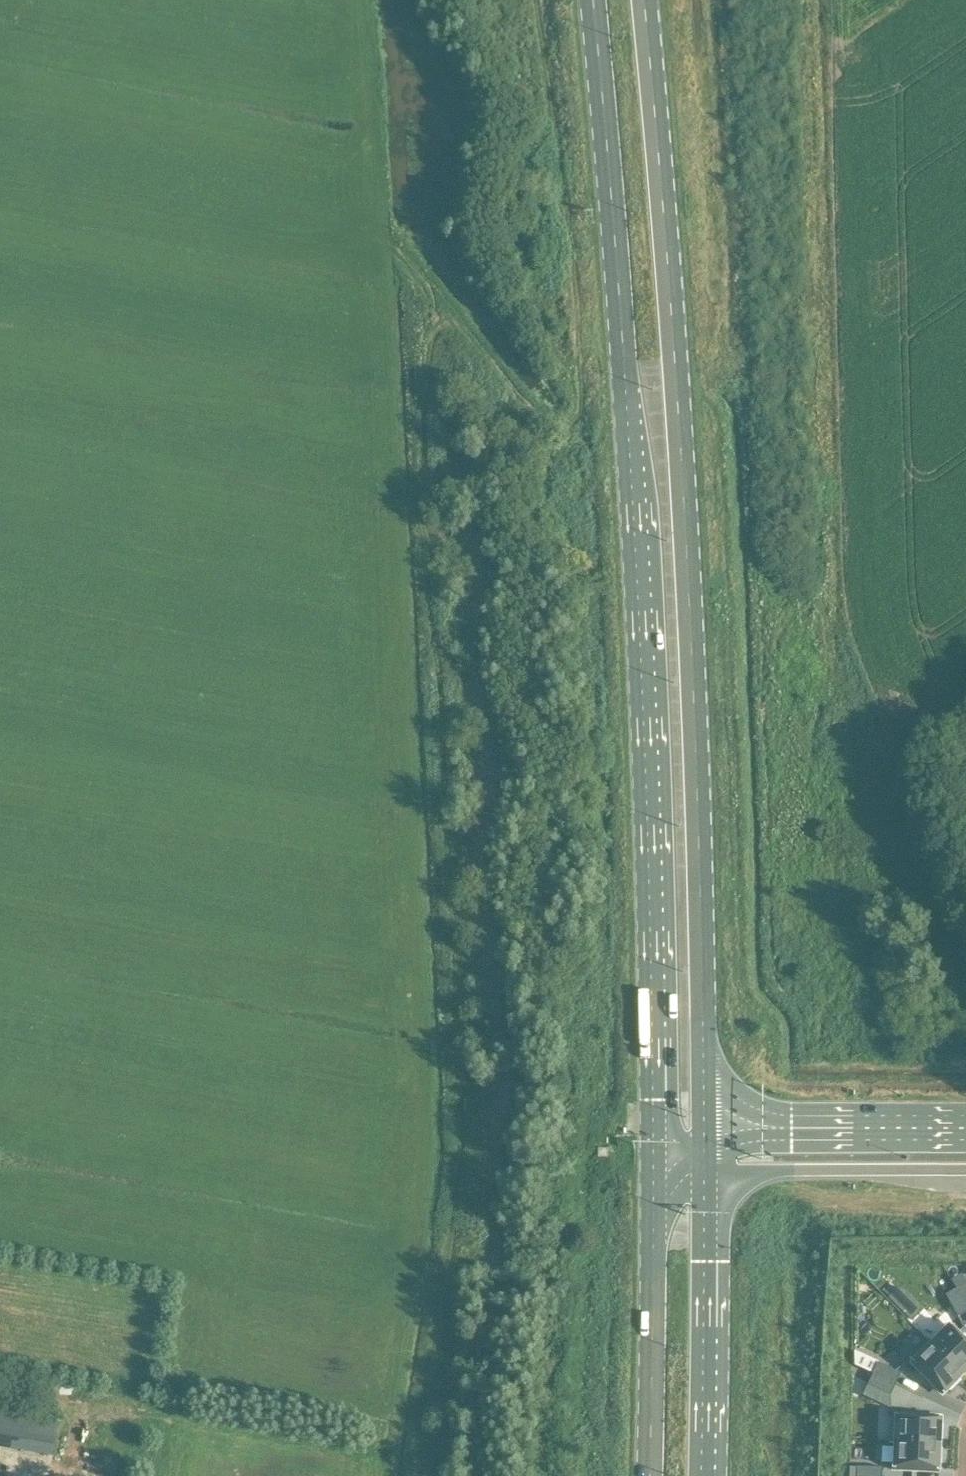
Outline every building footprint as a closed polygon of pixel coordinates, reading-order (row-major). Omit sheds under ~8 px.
[(956,1289),(965,1307),(965,1283),(956,1289)] [(945,1295),(958,1317),(965,1312),(965,1307),(956,1289),(945,1295)] [(931,1344),(962,1376),(965,1372),(965,1340),(951,1324),(948,1326),(931,1343),(931,1344)] [(928,1340),(909,1358),(913,1361),(910,1363),(942,1395),(944,1393),(948,1389),(950,1390),(960,1381),(958,1379),(962,1376),(931,1344),(931,1343),(928,1340)] [(901,1373),(854,1351),(854,1365),(873,1373),(873,1374),(895,1385),(901,1373)] [(873,1374),(867,1385),(890,1396),(895,1385),(873,1374)] [(53,1455),(58,1422),(0,1413),(0,1446),(53,1455)] [(890,1417),(889,1443),(894,1444),(894,1443),(939,1444),(939,1439),(942,1439),(942,1426),(940,1426),(940,1419),(940,1416),(895,1414),(895,1417),(890,1417)] [(893,1468),(893,1471),(938,1473),(938,1470),(938,1463),(940,1463),(941,1450),(939,1450),(939,1444),(894,1443),(894,1444),(893,1468)] [(850,1475),(882,1475),(882,1468),(857,1467),(857,1468),(850,1468),(850,1475)]
